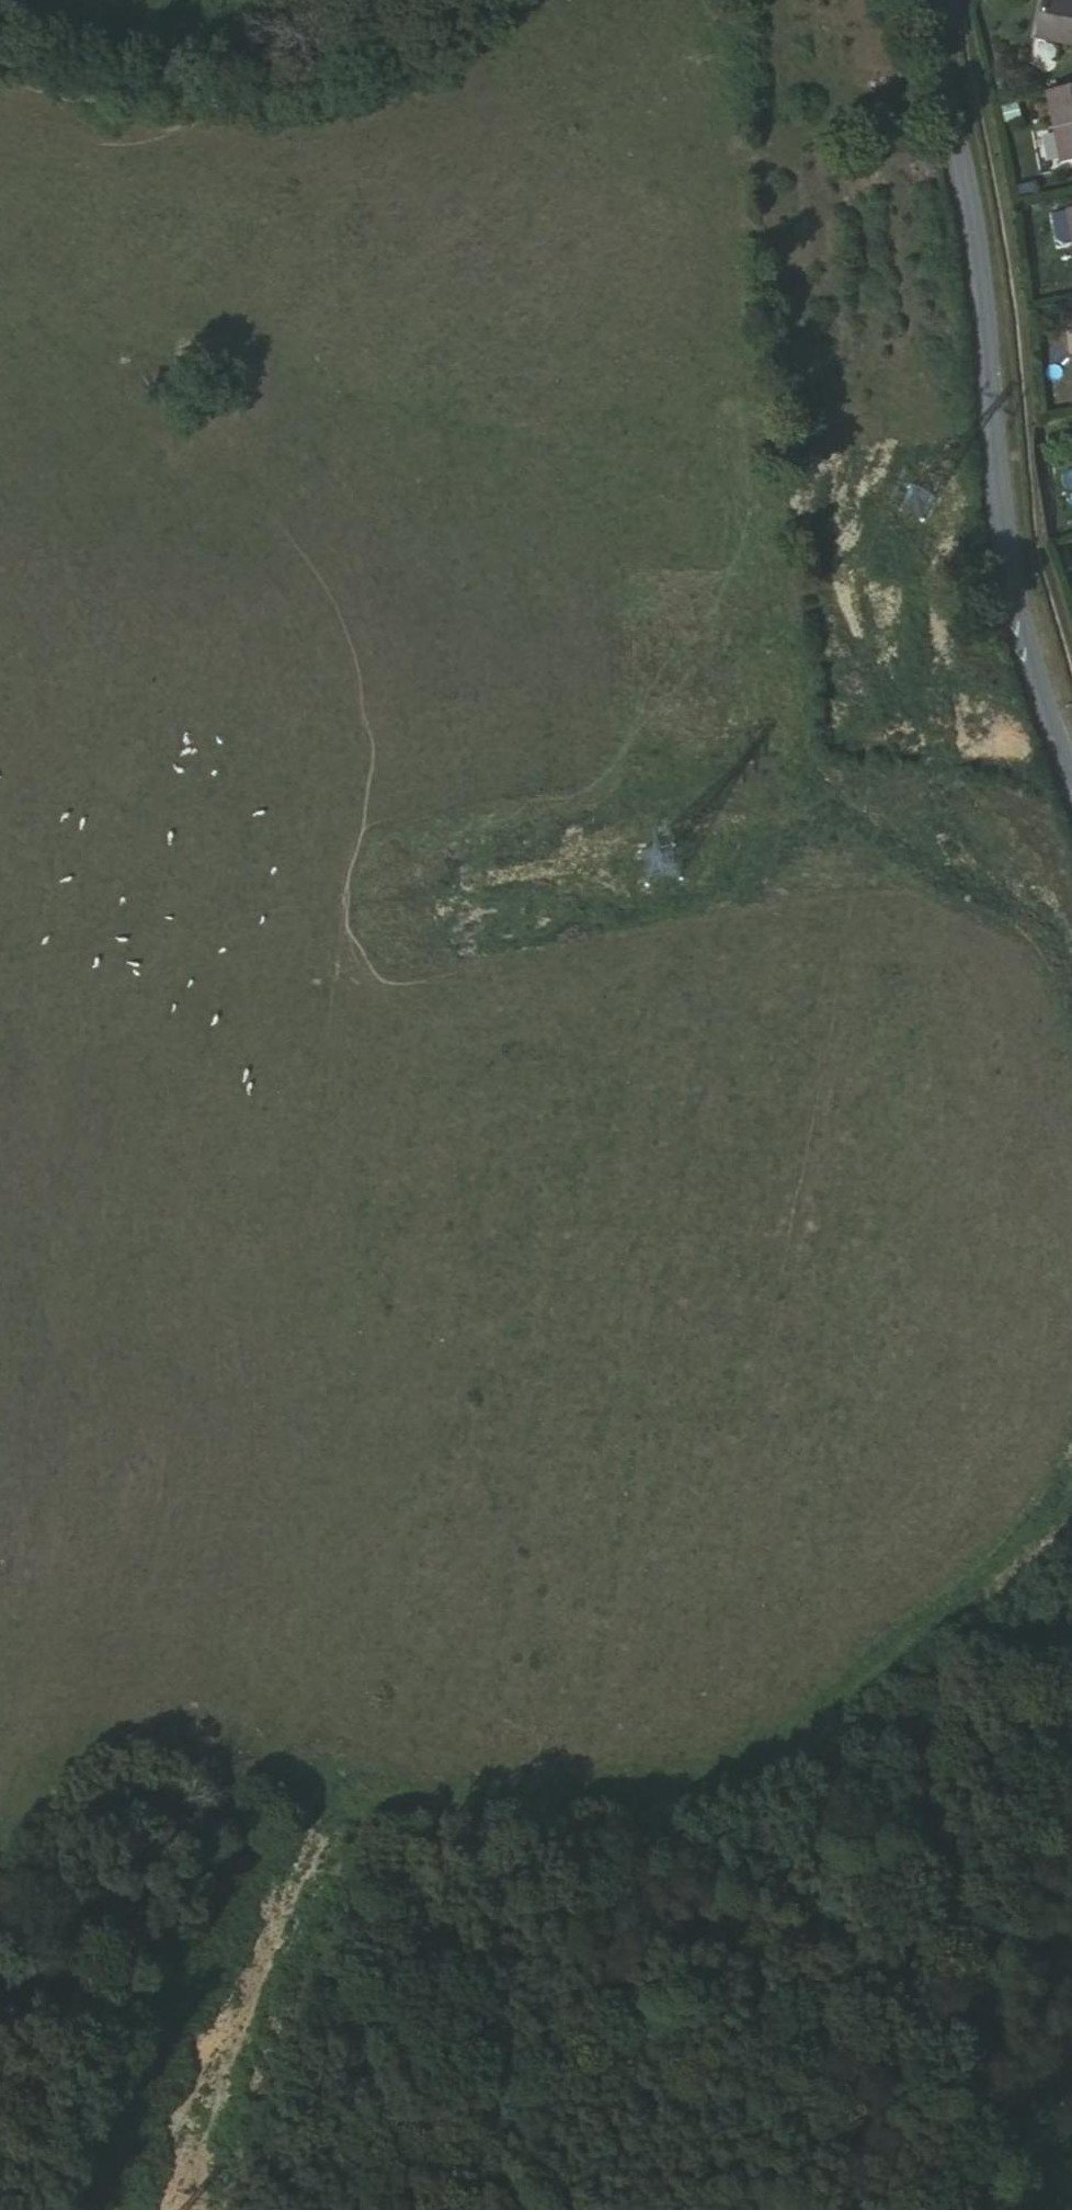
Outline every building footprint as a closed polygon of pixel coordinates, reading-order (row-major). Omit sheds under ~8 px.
[(1038,27),(1071,34),(1071,0),(1043,0),(1038,27)] [(1050,80),(1062,151),(1071,150),(1071,75),(1050,80)] [(1037,134),(1043,167),(1057,165),(1051,131),(1037,134)] [(1071,236),(1071,209),(1070,200),(1056,203),(1061,232),(1069,236),(1071,236)]
